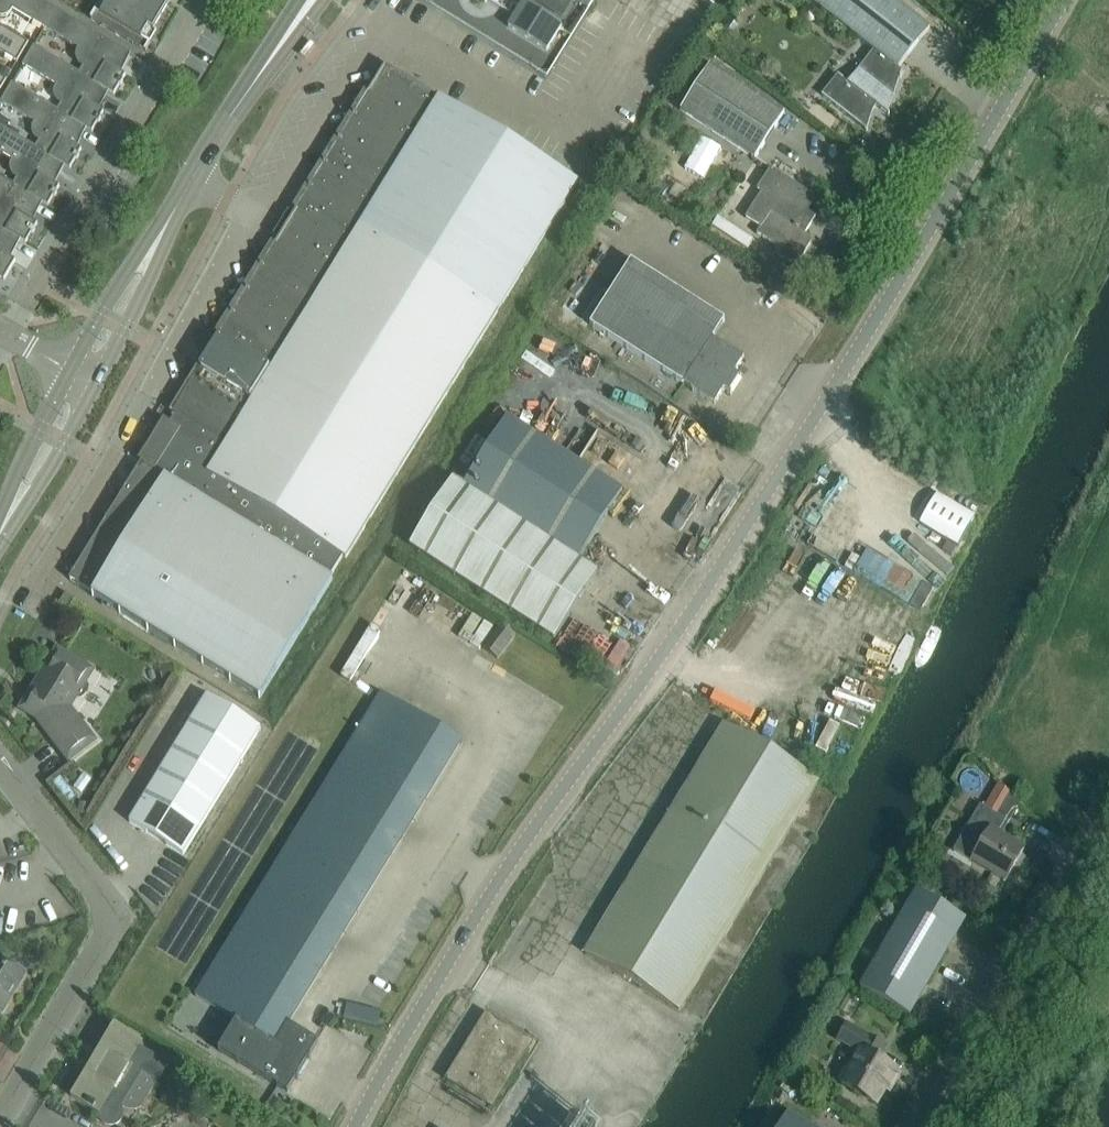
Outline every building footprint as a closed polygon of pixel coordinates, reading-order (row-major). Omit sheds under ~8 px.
[(41,0),(0,0),(0,16),(2,16),(5,16),(7,16),(9,14),(11,13),(13,9),(39,25),(44,28),(56,8),(41,0)] [(100,13),(96,11),(97,9),(96,8),(90,18),(145,51),(150,43),(142,38),(148,27),(152,30),(170,0),(108,0),(100,13)] [(894,73),(930,28),(894,0),(810,0),(874,49),(848,82),(837,74),(821,95),(866,131),(867,130),(866,129),(871,114),(871,112),(870,111),(869,109),(873,104),(876,106),(880,107),(884,107),(888,105),(890,102),(899,78),(900,79),(901,78),(894,73)] [(562,25),(523,2),(508,26),(546,50),(562,25)] [(120,85),(123,81),(122,81),(125,75),(117,70),(128,51),(56,8),(44,28),(78,48),(76,53),(75,54),(75,55),(75,56),(75,58),(75,59),(75,61),(76,62),(77,63),(78,64),(83,67),(79,73),(105,89),(105,90),(113,95),(119,85),(120,85)] [(17,62),(29,42),(0,25),(0,52),(17,62)] [(98,122),(101,118),(100,118),(103,112),(95,107),(105,90),(105,89),(79,73),(34,46),(22,65),(56,85),(54,90),(53,91),(53,92),(52,93),(52,95),(52,96),(53,98),(54,99),(54,100),(56,102),(60,104),(57,110),(83,126),(83,127),(91,132),(97,122),(98,122)] [(438,97),(386,64),(199,368),(212,376),(184,421),(174,414),(144,464),(140,462),(68,579),(91,593),(90,594),(259,698),(332,580),(329,578),(341,557),(345,560),(577,182),(438,97)] [(755,159),(785,113),(709,64),(679,110),(755,159)] [(79,155),(78,155),(81,149),(73,144),(83,127),(83,126),(57,110),(11,83),(0,102),(34,122),(32,126),(31,128),(31,130),(31,132),(32,134),(32,135),(33,136),(34,137),(36,138),(39,141),(35,147),(61,163),(61,164),(69,169),(75,159),(76,160),(79,155)] [(57,192),(56,192),(59,186),(51,181),(61,164),(61,163),(35,147),(4,129),(0,126),(0,152),(12,160),(10,163),(9,165),(9,166),(9,167),(9,169),(10,170),(10,171),(11,173),(12,174),(13,174),(18,177),(14,183),(13,184),(39,200),(39,201),(48,206),(53,196),(54,197),(57,192)] [(795,267),(809,245),(810,244),(810,243),(810,242),(810,241),(810,239),(809,237),(808,236),(807,236),(804,234),(815,217),(806,211),(812,202),(815,197),(770,168),(756,189),(761,192),(745,217),(760,227),(756,233),(778,248),(774,254),(795,267)] [(35,230),(34,229),(37,223),(29,218),(39,201),(39,200),(13,184),(14,183),(0,175),(0,227),(17,237),(17,238),(26,243),(31,233),(32,234),(35,230)] [(15,261),(7,256),(17,238),(17,237),(0,227),(0,278),(4,280),(15,261)] [(740,379),(741,378),(734,374),(744,359),(712,339),(724,321),(706,309),(630,260),(588,325),(695,393),(714,405),(723,391),(730,395),(731,394),(729,392),(738,378),(740,379)] [(624,491),(508,417),(463,487),(453,480),(410,547),(554,640),(597,573),(578,561),(624,491)] [(937,490),(918,521),(956,543),(974,512),(937,490)] [(594,540),(581,561),(602,574),(615,554),(614,553),(594,540)] [(69,608),(75,598),(65,592),(59,602),(69,608)] [(497,659),(515,636),(501,626),(483,649),(497,659)] [(69,708),(76,697),(81,697),(85,693),(87,688),(85,682),(93,670),(57,648),(31,690),(36,693),(29,705),(24,702),(20,708),(36,718),(69,761),(95,741),(69,708)] [(461,742),(381,694),(196,995),(237,1020),(219,1050),(287,1092),(317,1043),(287,1025),(461,742)] [(182,855),(260,728),(207,695),(129,822),(182,855)] [(678,1011),(818,781),(724,724),(584,953),(678,1011)] [(1007,822),(1018,803),(1008,793),(995,815),(979,805),(971,820),(982,826),(973,842),(980,846),(971,861),(1005,881),(1023,849),(1000,835),(1008,822),(1007,822)] [(909,1015),(965,919),(915,890),(859,986),(909,1015)] [(26,973),(0,958),(0,1012),(2,1013),(8,1004),(6,1003),(9,999),(10,999),(26,973)] [(168,1063),(131,1041),(127,1038),(123,1035),(117,1029),(112,1024),(108,1020),(107,1018),(105,1019),(108,1022),(113,1028),(118,1033),(122,1036),(118,1056),(116,1055),(114,1058),(102,1051),(90,1071),(94,1074),(91,1078),(84,1074),(70,1096),(93,1110),(95,1107),(99,1109),(98,1110),(98,1112),(98,1114),(98,1116),(99,1118),(99,1119),(100,1121),(102,1122),(103,1123),(106,1125),(108,1126),(110,1126),(112,1126),(115,1125),(116,1124),(118,1123),(119,1122),(121,1120),(122,1119),(123,1117),(123,1115),(123,1114),(123,1112),(123,1110),(122,1109),(121,1107),(120,1106),(141,1071),(157,1081),(168,1063)] [(491,1103),(527,1044),(491,1022),(469,1057),(466,1055),(451,1078),(491,1103)] [(887,1090),(897,1074),(893,1072),(894,1070),(868,1055),(876,1041),(846,1024),(838,1038),(854,1047),(844,1064),(850,1067),(841,1083),(875,1103),(884,1088),(887,1090)] [(787,1112),(778,1126),(812,1126),(787,1112)]
